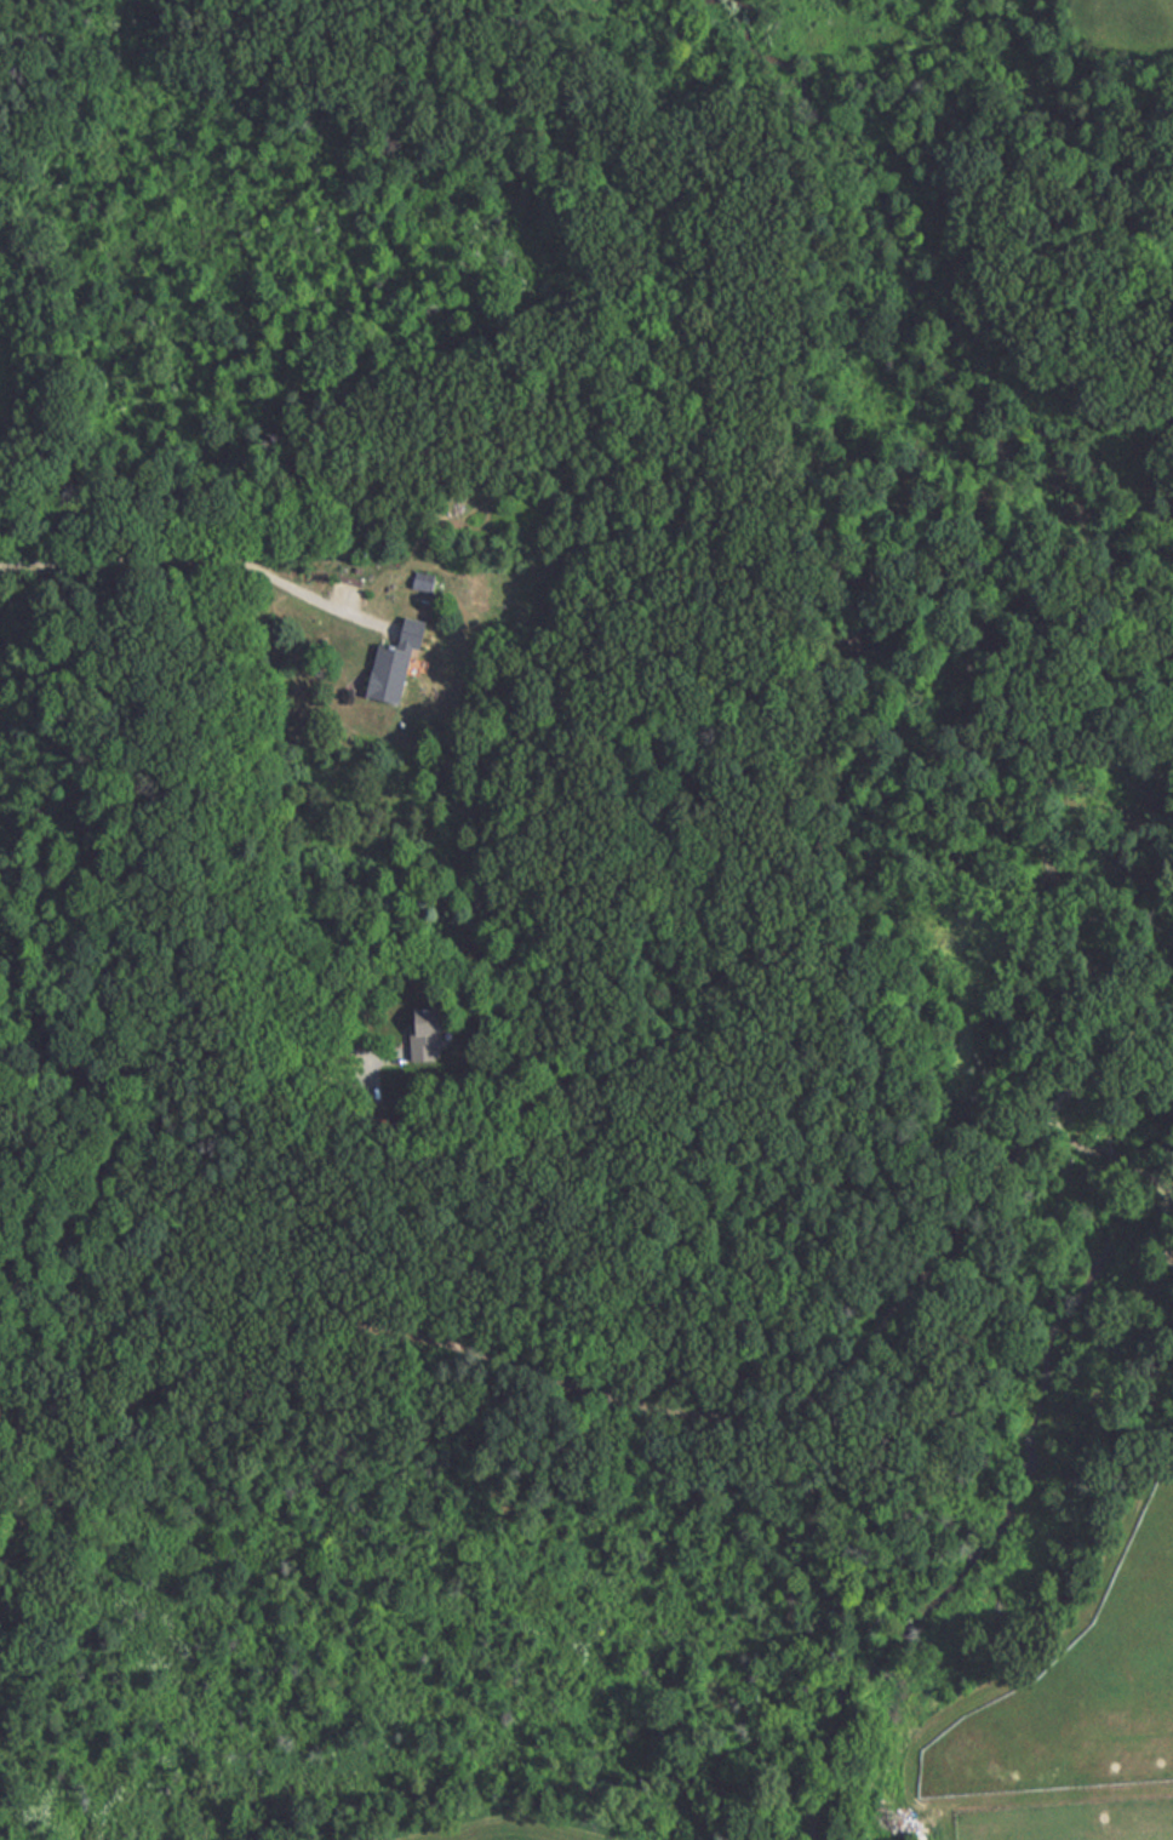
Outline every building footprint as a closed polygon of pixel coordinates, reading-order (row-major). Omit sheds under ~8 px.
[(383,642),(373,694),(407,700),(418,643),(425,645),(430,621),(410,618),(404,646),(383,642)]
